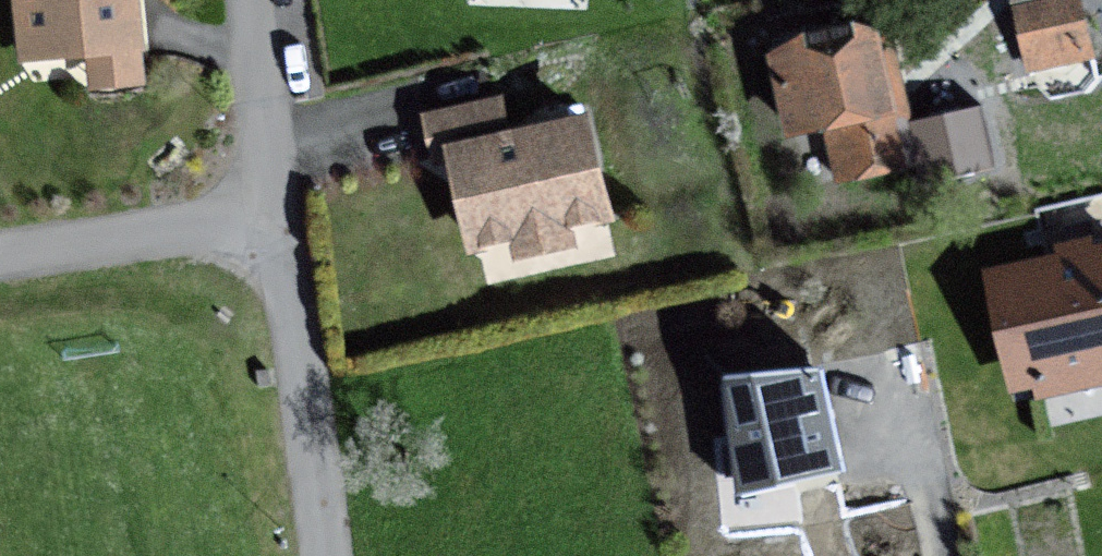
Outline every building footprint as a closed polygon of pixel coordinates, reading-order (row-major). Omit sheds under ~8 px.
[(24,61),(85,55),(88,89),(147,84),(139,0),(18,0),(24,61)] [(1023,76),(1094,71),(1090,0),(1018,0),(1023,76)] [(893,30),(771,57),(789,139),(828,130),(841,185),(924,167),(893,30)] [(511,97),(436,112),(468,256),(516,246),(520,265),(581,252),(578,237),(625,227),(601,118),(519,136),(511,97)] [(993,270),(1015,396),(1041,391),(1044,408),(1101,397),(1101,250),(993,270)] [(832,376),(736,388),(749,490),(845,478),(832,376)]
